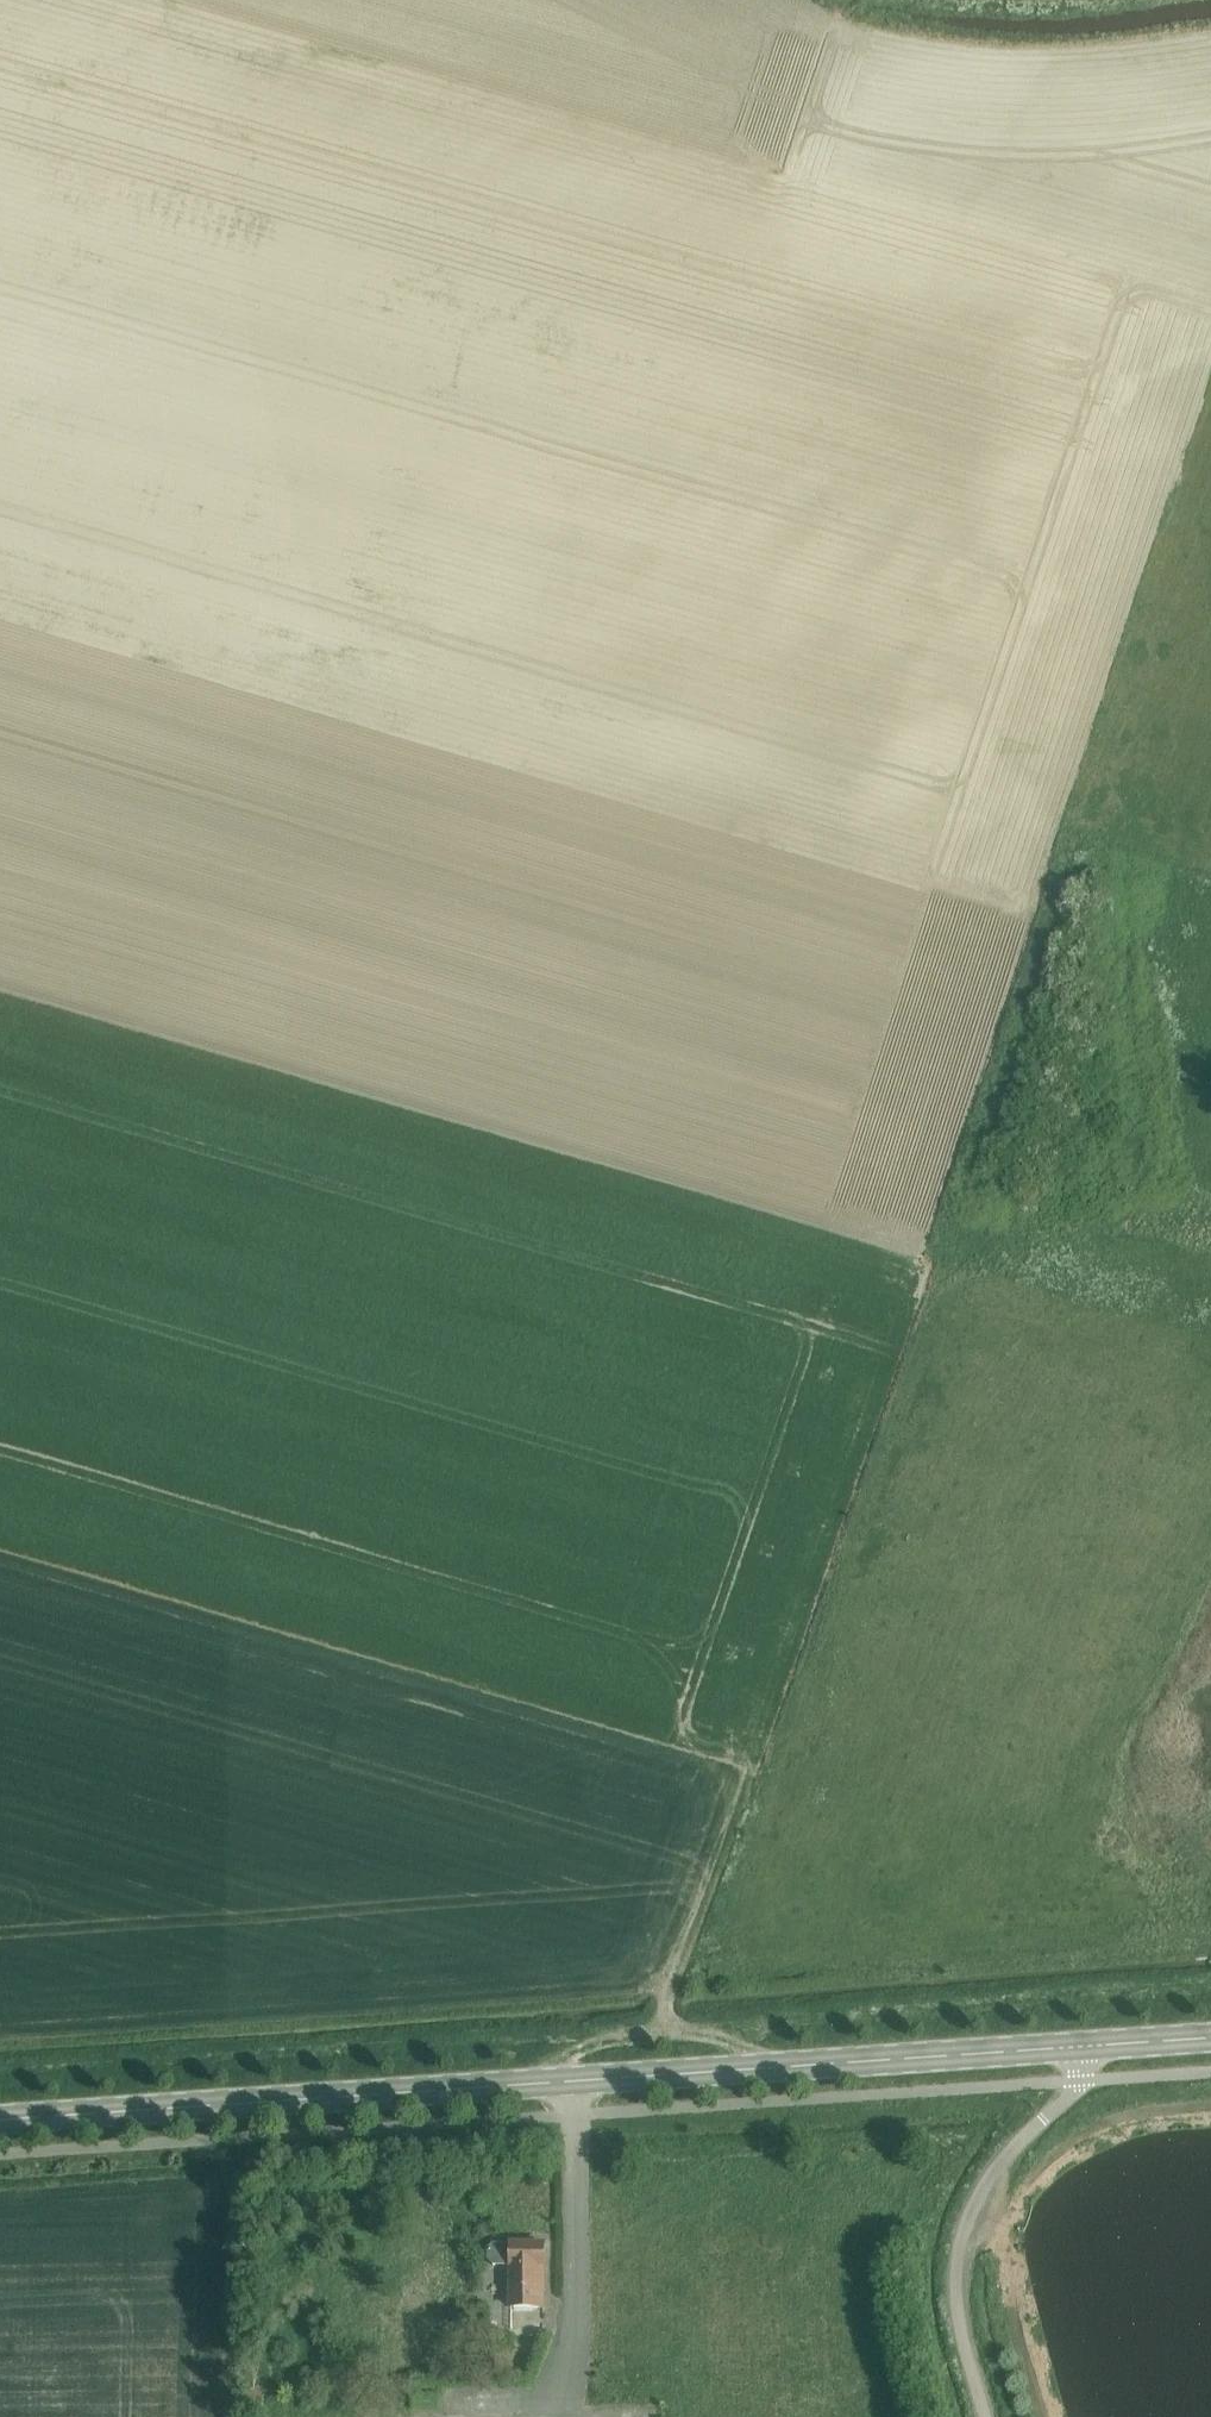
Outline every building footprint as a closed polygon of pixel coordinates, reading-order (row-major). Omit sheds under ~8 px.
[(543,2308),(543,2244),(511,2244),(493,2244),(487,2250),(487,2260),(493,2266),(511,2266),(511,2307),(543,2308)]
